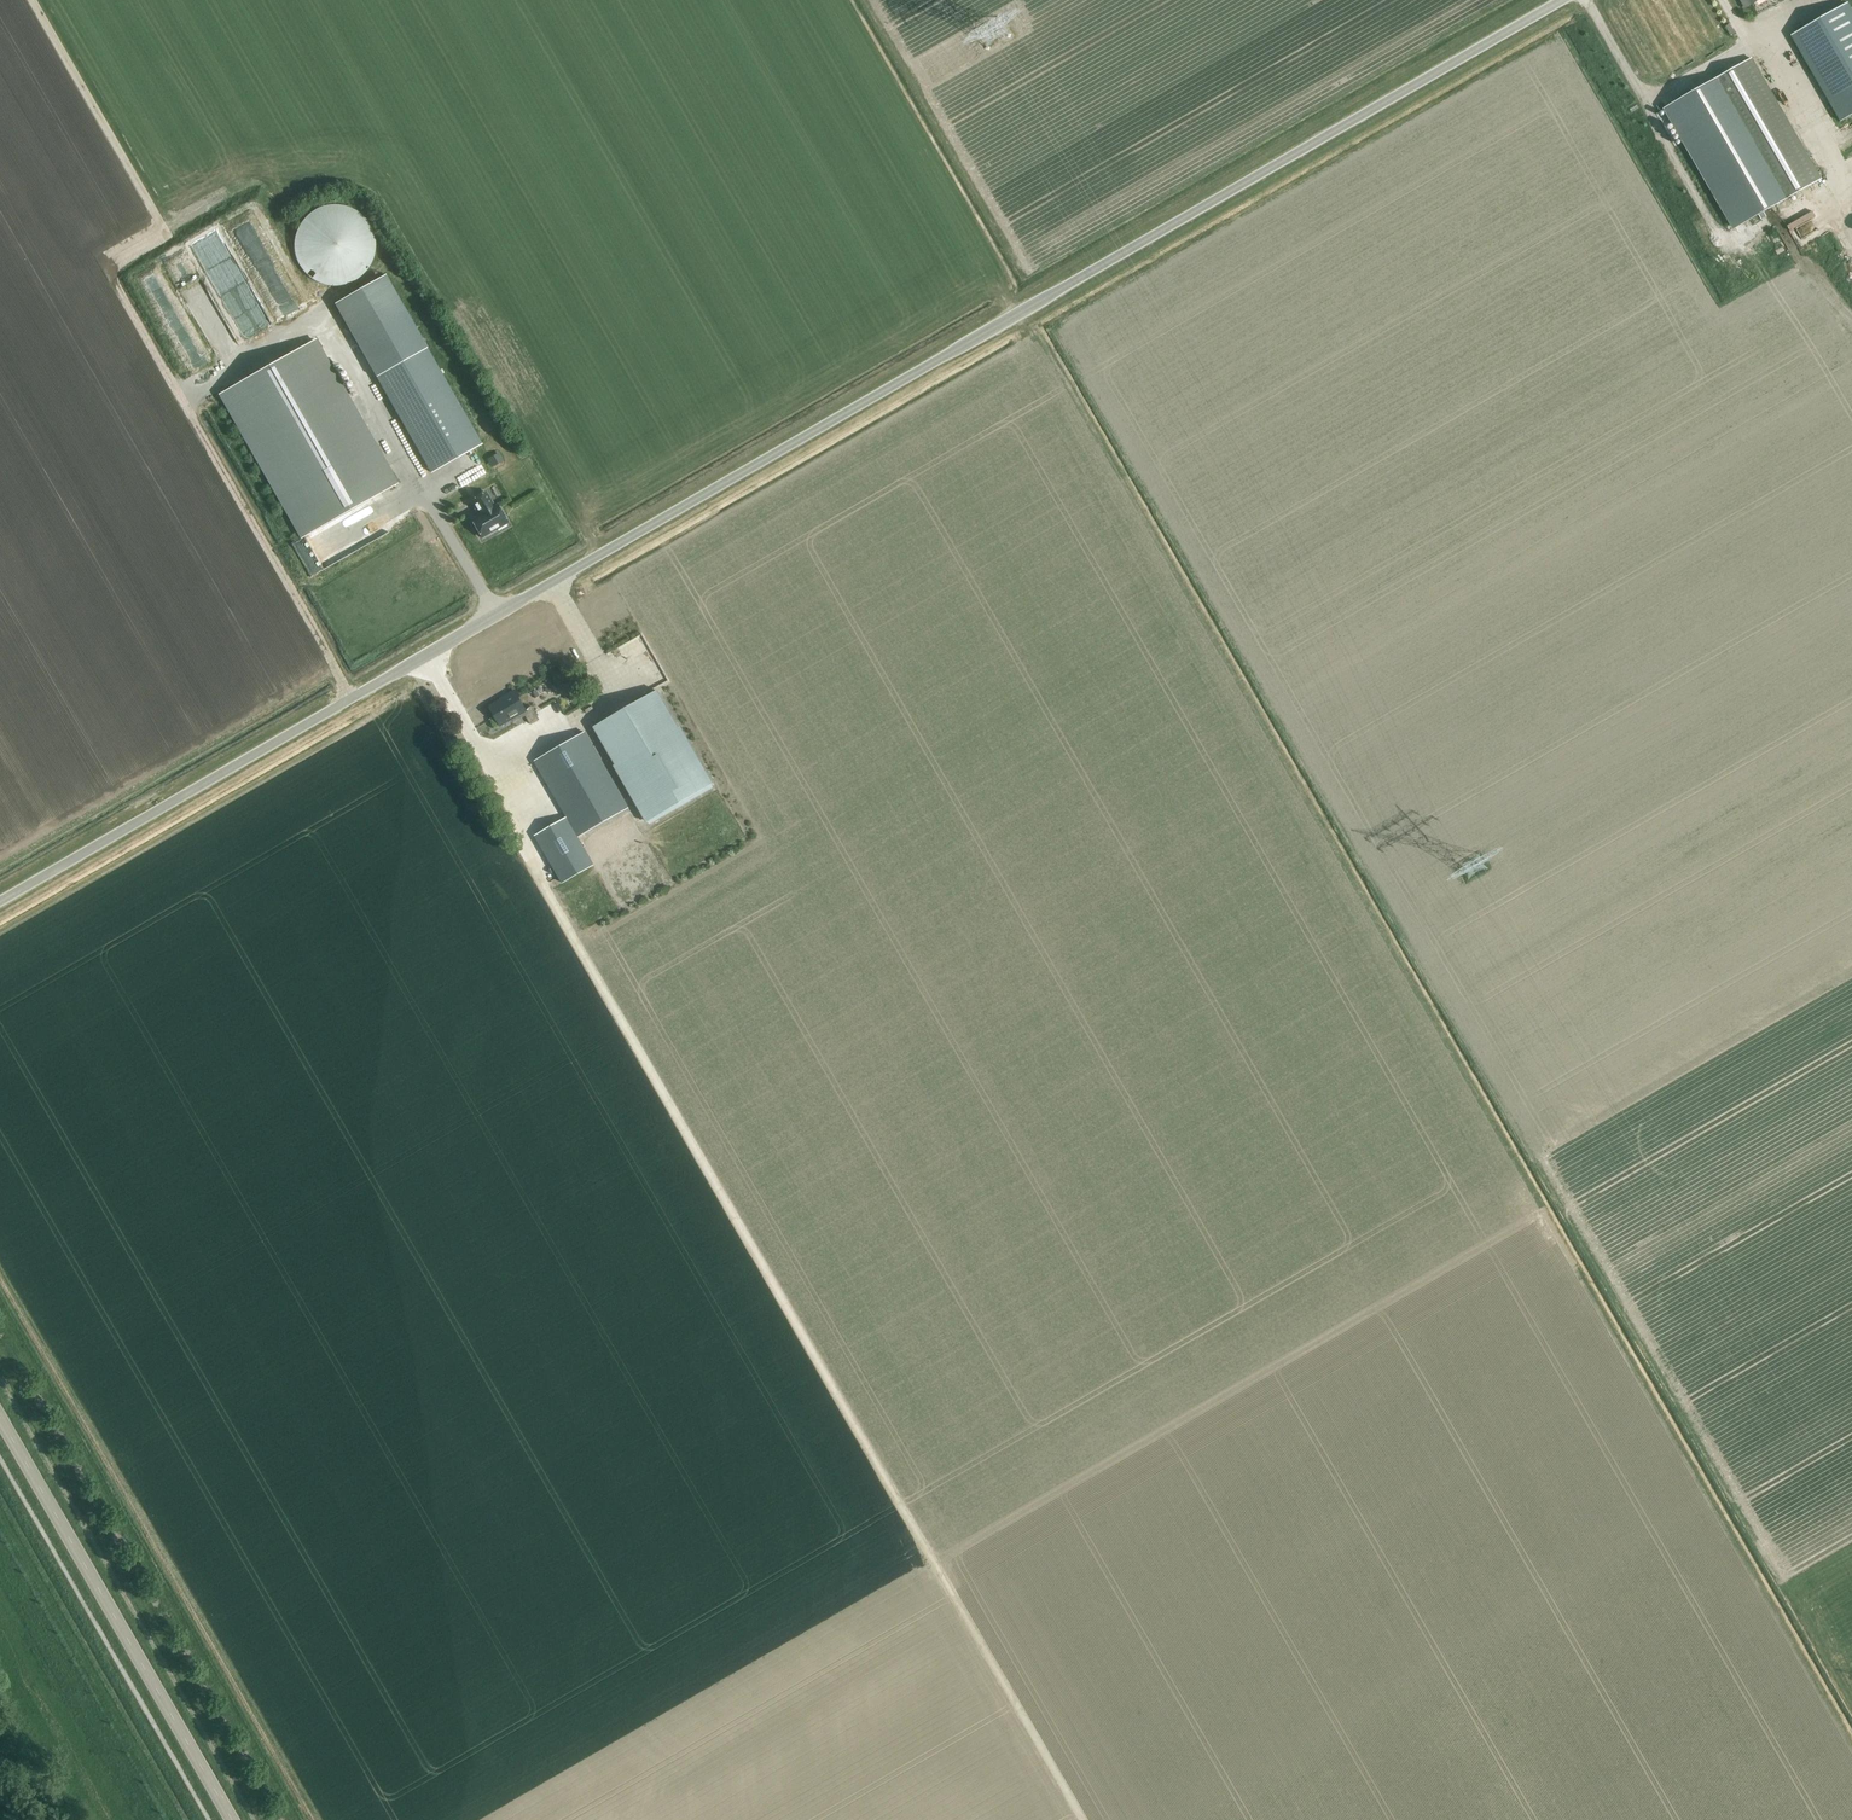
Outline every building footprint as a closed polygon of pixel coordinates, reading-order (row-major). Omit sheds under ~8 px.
[(1839,121),(1851,114),(1851,12),(1847,3),(1790,35),(1839,121)] [(1735,230),(1820,178),(1751,58),(1663,111),(1735,230)] [(341,206),(334,205),(327,206),(321,208),(314,210),(308,215),(303,220),(299,225),(296,232),(295,239),(294,246),(295,253),(296,259),(299,266),(303,272),(308,277),(314,281),(321,284),(327,285),(334,286),(341,285),(348,284),(355,281),(360,277),(365,272),(369,266),(372,259),(374,253),(375,246),(374,239),(372,232),(369,225),(365,220),(360,215),(355,210),(348,208),(341,206)] [(1809,240),(1801,245),(1806,253),(1814,248),(1809,240)] [(430,472),(481,443),(386,277),(336,306),(430,472)] [(221,394),(302,537),(395,484),(314,341),(221,394)] [(466,465),(475,459),(470,453),(462,460),(466,465)] [(448,494),(461,490),(459,483),(446,487),(448,494)] [(479,515),(471,520),(481,537),(497,528),(498,531),(507,526),(505,523),(507,522),(497,505),(494,507),(485,492),(471,500),(479,515)] [(401,522),(412,517),(409,511),(398,516),(401,522)] [(304,538),(306,543),(315,539),(313,534),(304,538)] [(648,822),(711,785),(657,690),(593,727),(648,822)] [(530,725),(539,720),(531,706),(525,709),(514,691),(505,696),(506,697),(489,707),(500,725),(523,712),(530,725)] [(534,761),(567,817),(578,836),(628,807),(584,732),(534,761)] [(593,865),(577,837),(578,836),(567,817),(535,836),(562,883),(593,865)]
